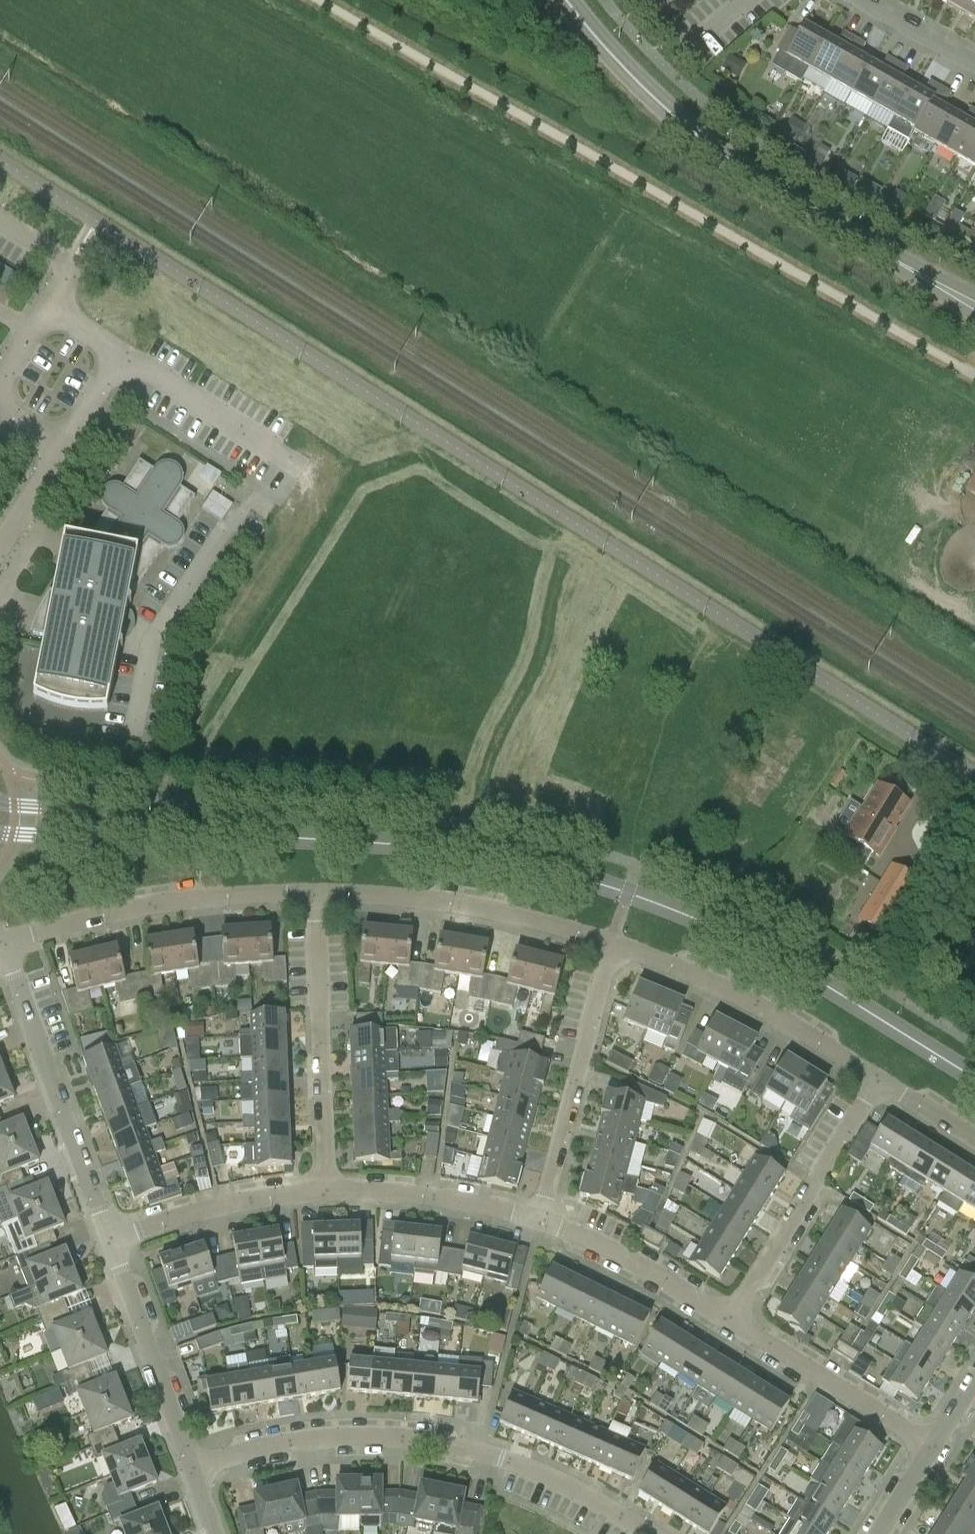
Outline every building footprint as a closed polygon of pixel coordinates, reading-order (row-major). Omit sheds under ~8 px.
[(956,10),(962,0),(939,0),(956,10)] [(956,10),(974,20),(974,0),(962,0),(956,10)] [(771,66),(800,83),(808,69),(809,69),(827,38),(805,26),(800,34),(790,29),(777,51),(779,52),(771,66)] [(827,38),(809,69),(830,81),(855,39),(844,33),(838,44),(827,38)] [(852,94),(870,63),(859,56),(865,45),(855,39),(830,81),(852,94)] [(735,77),(742,63),(728,56),(721,70),(735,77)] [(870,63),(852,94),(873,106),(897,64),(887,58),(881,69),(870,63)] [(894,118),(912,87),(901,81),(908,69),(897,64),(873,106),(894,118)] [(914,132),(915,130),(916,130),(940,88),(930,82),(923,93),(912,87),(894,118),(887,130),(908,141),(914,132)] [(915,130),(914,132),(936,145),(953,114),(943,108),(951,94),(940,88),(916,130),(915,130)] [(936,145),(957,157),(974,126),(974,112),(971,109),(964,120),(953,114),(936,145)] [(793,118),(783,133),(785,135),(795,141),(805,127),(805,126),(793,118)] [(957,157),(974,168),(974,126),(957,157)] [(786,155),(786,156),(787,154),(793,146),(787,142),(780,151),(786,155)] [(821,147),(817,154),(826,159),(830,152),(821,147)] [(794,158),(808,166),(812,159),(813,157),(799,149),(799,150),(794,158)] [(857,179),(843,171),(837,182),(851,190),(857,179)] [(869,184),(860,199),(865,202),(872,206),(881,190),(869,184)] [(874,207),(895,218),(903,204),(907,196),(896,190),(891,200),(880,195),(874,207)] [(929,206),(924,216),(935,222),(940,212),(929,206)] [(966,240),(970,233),(959,227),(955,234),(966,240)] [(970,233),(966,240),(969,242),(974,245),(974,231),(972,230),(970,233)] [(13,293),(21,279),(0,266),(0,285),(13,293)] [(163,546),(164,546),(166,547),(168,548),(170,548),(172,548),(174,547),(176,546),(177,546),(183,537),(183,535),(183,533),(182,531),(181,529),(180,527),(178,525),(177,525),(195,497),(179,487),(181,484),(181,482),(182,479),(181,477),(181,474),(180,472),(178,470),(176,468),(174,466),(172,465),(169,465),(167,464),(164,465),(162,465),(160,466),(158,468),(156,470),(155,471),(139,461),(121,488),(119,487),(117,486),(115,486),(112,486),(110,487),(108,488),(102,497),(102,499),(102,501),(102,503),(103,505),(105,507),(106,509),(107,509),(106,511),(87,545),(64,540),(54,601),(51,599),(49,603),(48,605),(44,610),(38,624),(33,641),(45,643),(34,697),(36,698),(38,688),(106,701),(104,711),(107,712),(118,654),(116,654),(127,598),(128,599),(163,546)] [(222,475),(208,467),(200,480),(214,488),(222,475)] [(963,489),(974,496),(974,469),(963,489)] [(233,506),(213,493),(203,509),(223,522),(233,506)] [(894,828),(909,804),(879,785),(864,809),(863,808),(846,835),(880,856),(897,829),(894,828)] [(888,936),(921,881),(900,869),(868,924),(888,936)] [(854,919),(879,880),(867,873),(843,912),(854,919)] [(273,959),(271,928),(256,929),(256,923),(246,924),(249,965),(263,964),(264,985),(287,983),(285,958),(273,959)] [(222,931),(224,962),(211,963),(214,988),(236,987),(235,966),(249,965),(246,924),(236,924),(236,930),(222,931)] [(369,985),(371,965),(385,966),(389,925),(379,924),(378,929),(364,928),(361,959),(359,984),(369,985)] [(410,964),(413,933),(398,931),(399,926),(389,925),(385,966),(399,968),(397,988),(419,990),(422,965),(410,964)] [(198,965),(194,934),(179,936),(178,931),(168,932),(175,974),(189,971),(192,992),(214,988),(211,963),(198,965)] [(145,942),(150,973),(137,974),(142,999),(164,996),(161,976),(175,974),(168,932),(158,934),(159,939),(145,942)] [(440,936),(435,967),(422,965),(419,990),(441,994),(445,974),(458,976),(465,935),(456,933),(455,939),(440,936)] [(483,976),(489,945),(474,942),(475,937),(465,935),(458,976),(472,979),(468,1004),(483,1007),(484,1001),(491,1002),(496,978),(483,976)] [(125,977),(117,947),(103,951),(102,945),(92,947),(102,988),(115,985),(120,1005),(142,999),(137,974),(125,977)] [(93,1011),(88,991),(102,988),(92,947),(82,950),(84,955),(69,959),(77,989),(65,992),(71,1016),(93,1011)] [(516,951),(508,981),(496,978),(491,1002),(512,1008),(517,988),(531,992),(541,951),(531,949),(530,954),(516,951)] [(549,1017),(564,963),(550,959),(551,954),(541,951),(531,992),(544,995),(539,1015),(549,1017)] [(646,1030),(661,993),(640,984),(624,1021),(646,1030)] [(675,1053),(684,1031),(673,1026),(683,1002),(661,993),(646,1030),(667,1039),(663,1048),(675,1053)] [(213,1008),(206,1010),(207,1017),(215,1016),(213,1008)] [(236,1012),(225,1015),(226,1021),(237,1019),(236,1012)] [(251,1030),(238,1030),(238,1038),(285,1036),(284,1013),(250,1015),(251,1030)] [(356,1028),(381,1027),(381,1014),(356,1015),(356,1028)] [(692,1062),(697,1053),(717,1064),(736,1028),(715,1017),(703,1040),(693,1035),(681,1056),(692,1062)] [(175,1025),(178,1039),(184,1039),(184,1038),(203,1037),(202,1022),(184,1023),(175,1025)] [(177,1047),(172,1027),(162,1029),(168,1050),(177,1047)] [(741,1093),(763,1052),(753,1047),(757,1039),(736,1028),(717,1064),(727,1069),(720,1083),(741,1093)] [(396,1030),(350,1032),(351,1054),(397,1052),(396,1030)] [(81,1036),(83,1049),(111,1045),(109,1032),(81,1036)] [(451,1049),(450,1032),(432,1033),(433,1050),(451,1049)] [(458,1032),(456,1045),(465,1046),(467,1033),(458,1032)] [(542,1051),(545,1039),(521,1032),(518,1044),(521,1045),(542,1051)] [(239,1059),(252,1058),(252,1059),(286,1057),(285,1036),(238,1038),(239,1059)] [(518,1056),(521,1045),(518,1044),(499,1040),(498,1039),(495,1051),(510,1056),(505,1075),(541,1085),(544,1085),(549,1064),(518,1056)] [(91,1079),(135,1063),(132,1057),(121,1061),(116,1046),(84,1058),(91,1079)] [(199,1060),(199,1046),(188,1046),(188,1049),(188,1060),(199,1060)] [(447,1066),(447,1050),(436,1050),(436,1066),(447,1066)] [(352,1076),(398,1074),(397,1052),(351,1054),(352,1076)] [(628,1073),(633,1062),(612,1052),(606,1062),(628,1073)] [(241,1081),(287,1079),(286,1057),(252,1059),(253,1073),(241,1074),(241,1081)] [(787,1057),(773,1079),(763,1073),(750,1093),(761,1100),(766,1091),(786,1103),(807,1069),(787,1057)] [(179,1059),(170,1062),(174,1072),(182,1069),(179,1059)] [(99,1099),(131,1088),(126,1074),(137,1070),(135,1063),(91,1079),(99,1099)] [(654,1067),(648,1081),(661,1088),(670,1070),(660,1065),(654,1067)] [(823,1110),(813,1104),(827,1082),(807,1069),(786,1103),(805,1115),(800,1124),(810,1130),(823,1110)] [(206,1082),(206,1072),(193,1073),(193,1083),(206,1082)] [(447,1072),(425,1073),(426,1094),(444,1093),(447,1072)] [(462,1084),(463,1074),(453,1072),(452,1083),(462,1084)] [(353,1097),(387,1096),(386,1081),(398,1081),(398,1074),(352,1076),(353,1097)] [(663,1089),(675,1095),(682,1080),(671,1074),(663,1089)] [(500,1096),(536,1106),(541,1085),(505,1075),(500,1096)] [(14,1098),(5,1078),(0,1080),(0,1104),(14,1098)] [(254,1102),(288,1100),(287,1079),(241,1081),(241,1088),(253,1087),(254,1102)] [(184,1080),(175,1084),(178,1094),(188,1090),(184,1080)] [(453,1084),(450,1096),(463,1099),(466,1087),(453,1084)] [(636,1099),(606,1091),(601,1113),(603,1113),(640,1123),(640,1122),(649,1124),(654,1106),(664,1108),(667,1098),(639,1086),(636,1099)] [(159,1099),(157,1093),(136,1101),(131,1088),(99,1099),(106,1119),(148,1104),(148,1103),(159,1099)] [(200,1090),(201,1103),(212,1102),(212,1089),(200,1090)] [(712,1112),(718,1102),(705,1094),(699,1103),(712,1112)] [(354,1119),(400,1117),(400,1110),(388,1111),(387,1096),(353,1097),(354,1119)] [(494,1117),(530,1127),(536,1106),(500,1096),(494,1117)] [(429,1099),(428,1113),(440,1114),(442,1101),(429,1099)] [(243,1124),(289,1122),(288,1100),(254,1102),(255,1116),(243,1117),(243,1124)] [(184,1114),(192,1111),(189,1102),(178,1106),(181,1114),(184,1114)] [(212,1103),(200,1104),(200,1115),(213,1114),(212,1103)] [(145,1128),(155,1124),(148,1104),(106,1119),(113,1140),(145,1128)] [(450,1105),(447,1121),(460,1124),(463,1108),(450,1105)] [(182,1116),(180,1116),(185,1128),(186,1128),(194,1125),(189,1113),(182,1116)] [(598,1134),(634,1144),(640,1123),(603,1113),(598,1134)] [(355,1140),(389,1139),(388,1124),(400,1124),(400,1117),(354,1119),(355,1140)] [(489,1138),(525,1147),(530,1127),(494,1117),(489,1138)] [(4,1128),(0,1118),(0,1153),(31,1141),(22,1121),(4,1128)] [(847,1155),(860,1163),(869,1150),(886,1160),(884,1164),(886,1165),(906,1131),(888,1120),(880,1132),(867,1123),(847,1155)] [(256,1145),(290,1143),(289,1122),(243,1124),(243,1131),(255,1130),(256,1145)] [(426,1122),(426,1132),(439,1132),(439,1122),(426,1122)] [(445,1142),(453,1143),(456,1128),(448,1127),(445,1142)] [(163,1145),(160,1138),(150,1142),(145,1128),(113,1140),(121,1160),(163,1145)] [(775,1136),(768,1131),(759,1146),(772,1154),(777,1145),(775,1136)] [(904,1176),(925,1143),(906,1131),(886,1165),(904,1176)] [(207,1146),(218,1143),(216,1132),(205,1135),(207,1146)] [(185,1137),(188,1145),(197,1142),(195,1134),(185,1137)] [(439,1135),(428,1134),(424,1157),(436,1159),(439,1135)] [(634,1144),(598,1134),(592,1155),(629,1165),(629,1164),(634,1144)] [(707,1141),(696,1135),(692,1144),(704,1149),(707,1141)] [(483,1159),(520,1168),(525,1147),(489,1138),(483,1159)] [(178,1139),(163,1145),(121,1160),(128,1180),(160,1169),(160,1168),(154,1153),(180,1144),(178,1139)] [(356,1163),(390,1161),(402,1161),(402,1154),(390,1154),(389,1139),(355,1140),(356,1163)] [(24,1180),(20,1169),(39,1162),(31,1141),(0,1153),(0,1173),(1,1176),(0,1177),(0,1190),(24,1180)] [(213,1169),(224,1166),(219,1143),(218,1143),(207,1146),(213,1169)] [(244,1145),(244,1167),(257,1167),(291,1166),(290,1143),(256,1145),(244,1145)] [(667,1151),(671,1153),(679,1155),(682,1148),(671,1143),(667,1151)] [(921,1187),(926,1181),(943,1154),(925,1143),(904,1176),(921,1187)] [(704,1149),(692,1144),(688,1152),(700,1157),(704,1149)] [(195,1173),(207,1170),(201,1147),(190,1150),(195,1173)] [(443,1147),(441,1164),(451,1166),(455,1151),(443,1147)] [(673,1169),(674,1170),(680,1157),(679,1157),(671,1154),(668,1152),(664,1167),(673,1169)] [(944,1192),(937,1202),(939,1203),(961,1166),(943,1154),(926,1181),(944,1192)] [(640,1167),(629,1164),(629,1165),(592,1155),(587,1176),(635,1188),(640,1167)] [(744,1174),(773,1192),(785,1174),(755,1156),(744,1174)] [(522,1169),(520,1168),(483,1159),(478,1181),(516,1191),(522,1169)] [(173,1163),(160,1168),(160,1169),(128,1180),(135,1201),(147,1197),(150,1207),(182,1195),(176,1178),(178,1177),(173,1163)] [(962,1204),(963,1204),(974,1185),(974,1174),(961,1166),(939,1203),(956,1213),(962,1204)] [(691,1178),(679,1173),(676,1182),(687,1187),(691,1178)] [(773,1192),(744,1174),(733,1191),(763,1210),(773,1192)] [(621,1193),(633,1196),(635,1188),(587,1176),(585,1175),(579,1197),(618,1207),(621,1193)] [(1,1226),(3,1225),(4,1225),(56,1205),(47,1184),(29,1192),(24,1180),(0,1190),(0,1223),(1,1226)] [(687,1187),(676,1182),(672,1190),(684,1195),(687,1187)] [(665,1189),(653,1184),(649,1192),(661,1197),(665,1189)] [(963,1204),(974,1212),(974,1185),(963,1204)] [(763,1210),(733,1191),(723,1209),(752,1227),(763,1210)] [(853,1194),(849,1201),(859,1207),(864,1200),(853,1194)] [(870,1213),(874,1207),(864,1200),(859,1207),(870,1213)] [(38,1236),(52,1230),(64,1226),(56,1205),(4,1225),(16,1257),(42,1247),(38,1236)] [(752,1227),(723,1209),(712,1226),(741,1244),(752,1227)] [(632,1218),(630,1224),(642,1230),(644,1227),(647,1228),(652,1216),(640,1210),(632,1218)] [(674,1216),(663,1211),(659,1219),(671,1224),(674,1216)] [(831,1228),(860,1247),(871,1229),(842,1211),(831,1228)] [(890,1217),(886,1224),(896,1230),(900,1223),(890,1217)] [(671,1224),(659,1219),(656,1228),(667,1233),(671,1224)] [(906,1236),(910,1229),(900,1223),(896,1230),(906,1236)] [(373,1241),(361,1242),(360,1225),(337,1226),(338,1258),(361,1257),(361,1267),(373,1266),(373,1241)] [(315,1268),(315,1258),(338,1258),(337,1226),(313,1227),(314,1243),(302,1243),(303,1268),(315,1268)] [(741,1244),(712,1226),(701,1243),(730,1261),(741,1244)] [(391,1258),(414,1261),(415,1261),(418,1230),(395,1227),(394,1233),(382,1232),(378,1265),(390,1267),(391,1258)] [(647,1228),(644,1227),(642,1230),(637,1239),(659,1251),(666,1239),(647,1228)] [(820,1246),(850,1264),(860,1247),(831,1228),(820,1246)] [(286,1276),(286,1271),(298,1269),(293,1244),(282,1246),(279,1230),(256,1234),(264,1280),(286,1276)] [(414,1261),(413,1270),(414,1270),(413,1274),(433,1277),(433,1273),(448,1276),(453,1250),(440,1248),(442,1232),(418,1230),(415,1261),(414,1261)] [(239,1279),(240,1285),(264,1280),(256,1234),(233,1238),(235,1254),(222,1256),(228,1282),(239,1279)] [(470,1238),(466,1253),(453,1250),(448,1276),(460,1278),(463,1268),(485,1274),(493,1244),(470,1238)] [(926,1241),(922,1247),(932,1254),(936,1247),(926,1241)] [(676,1258),(682,1248),(673,1243),(667,1252),(676,1258)] [(730,1261),(701,1243),(689,1263),(704,1273),(706,1271),(719,1279),(730,1261)] [(523,1268),(512,1265),(516,1249),(493,1244),(485,1274),(508,1280),(505,1289),(517,1292),(523,1268)] [(222,1256),(209,1260),(204,1245),(182,1252),(192,1286),(215,1279),(216,1285),(228,1282),(222,1256)] [(810,1263),(839,1281),(850,1264),(820,1246),(810,1263)] [(42,1247),(16,1257),(21,1269),(28,1289),(73,1272),(65,1251),(47,1258),(42,1247)] [(942,1260),(946,1253),(936,1247),(932,1254),(942,1260)] [(152,1274),(152,1273),(151,1274),(163,1308),(165,1308),(164,1306),(176,1302),(172,1292),(192,1286),(182,1252),(160,1259),(163,1271),(152,1274)] [(902,1262),(891,1255),(886,1263),(897,1269),(902,1262)] [(919,1261),(912,1257),(905,1267),(912,1271),(919,1261)] [(964,1261),(960,1268),(970,1274),(974,1267),(964,1261)] [(799,1280),(828,1298),(839,1281),(810,1263),(799,1280)] [(881,1270),(892,1277),(897,1269),(886,1263),(881,1270)] [(557,1308),(572,1277),(552,1267),(537,1298),(557,1308)] [(899,1277),(906,1281),(912,1271),(905,1267),(899,1277)] [(35,1310),(36,1309),(41,1321),(67,1311),(63,1300),(81,1292),(73,1272),(28,1289),(3,1299),(8,1311),(14,1308),(14,1309),(24,1305),(35,1310)] [(947,1293),(974,1310),(974,1309),(974,1284),(959,1274),(947,1293)] [(576,1318),(592,1287),(572,1277),(557,1308),(576,1318)] [(788,1297),(817,1316),(828,1298),(799,1280),(788,1297)] [(351,1285),(351,1302),(371,1303),(372,1286),(351,1285)] [(947,1293),(936,1286),(925,1305),(963,1328),(974,1310),(947,1293)] [(596,1327),(611,1296),(592,1287),(576,1318),(596,1327)] [(880,1296),(869,1290),(864,1297),(875,1304),(880,1296)] [(896,1298),(889,1294),(883,1304),(889,1308),(896,1298)] [(615,1337),(630,1306),(611,1296),(596,1327),(615,1337)] [(817,1316),(788,1297),(777,1315),(790,1324),(789,1326),(805,1336),(817,1316)] [(860,1305),(871,1312),(875,1304),(864,1297),(860,1305)] [(235,1300),(238,1320),(251,1318),(247,1298),(235,1300)] [(398,1307),(408,1308),(409,1298),(404,1298),(399,1302),(398,1307)] [(421,1300),(419,1312),(440,1316),(442,1304),(421,1300)] [(268,1304),(270,1315),(281,1313),(279,1302),(268,1304)] [(876,1314),(883,1318),(889,1308),(883,1304),(876,1314)] [(914,1322),(925,1329),(924,1330),(951,1347),(963,1328),(925,1305),(914,1322)] [(471,1322),(474,1311),(455,1306),(452,1319),(471,1323),(471,1322)] [(630,1306),(615,1337),(635,1347),(650,1316),(630,1306)] [(494,1329),(506,1332),(511,1313),(499,1309),(494,1329)] [(341,1324),(339,1310),(312,1313),(313,1327),(341,1324)] [(61,1350),(98,1335),(90,1314),(72,1322),(67,1311),(41,1321),(46,1333),(53,1330),(61,1350)] [(377,1313),(344,1311),(342,1329),(376,1331),(377,1313)] [(189,1323),(193,1334),(217,1326),(213,1314),(189,1323)] [(397,1324),(398,1316),(386,1315),(385,1323),(397,1324)] [(398,1316),(397,1324),(409,1325),(410,1317),(398,1316)] [(285,1318),(286,1326),(298,1325),(296,1317),(285,1318)] [(286,1326),(285,1318),(273,1320),(274,1328),(286,1326)] [(440,1330),(441,1322),(430,1320),(428,1327),(440,1330)] [(441,1322),(440,1330),(452,1332),(453,1324),(441,1322)] [(661,1363),(679,1334),(660,1322),(642,1351),(661,1363)] [(533,1326),(525,1323),(519,1334),(527,1338),(533,1326)] [(253,1324),(241,1327),(243,1335),(243,1334),(245,1343),(256,1341),(255,1332),(253,1324)] [(861,1332),(850,1325),(845,1333),(856,1340),(857,1339),(861,1332)] [(229,1330),(231,1337),(233,1346),(244,1344),(244,1343),(245,1343),(243,1334),(243,1335),(241,1327),(229,1330)] [(913,1348),(940,1365),(951,1347),(924,1330),(913,1348)] [(219,1332),(195,1341),(200,1353),(223,1344),(219,1332)] [(872,1338),(861,1332),(857,1339),(867,1345),(872,1338)] [(856,1340),(845,1333),(841,1340),(852,1347),(853,1346),(856,1340)] [(679,1375),(698,1346),(679,1334),(661,1363),(679,1375)] [(66,1385),(92,1374),(88,1363),(106,1356),(98,1335),(61,1350),(69,1370),(62,1373),(62,1374),(66,1384),(66,1385)] [(558,1353),(564,1342),(556,1338),(550,1349),(558,1353)] [(853,1346),(863,1352),(867,1345),(857,1339),(856,1340),(853,1346)] [(832,1350),(854,1364),(860,1354),(838,1341),(832,1350)] [(564,1342),(558,1353),(567,1357),(572,1346),(564,1342)] [(698,1386),(716,1357),(698,1346),(679,1375),(698,1386)] [(902,1366),(928,1383),(940,1365),(913,1348),(902,1366)] [(534,1370),(543,1375),(546,1368),(551,1357),(543,1353),(534,1370)] [(351,1356),(350,1360),(347,1391),(369,1393),(372,1358),(351,1356)] [(341,1391),(335,1357),(313,1360),(319,1395),(341,1391)] [(436,1360),(434,1360),(432,1357),(425,1357),(423,1359),(415,1358),(415,1366),(412,1397),(433,1399),(436,1368),(436,1360)] [(546,1368),(553,1372),(559,1361),(551,1357),(546,1368)] [(597,1373),(603,1361),(595,1357),(589,1369),(597,1373)] [(716,1398),(734,1368),(716,1357),(698,1386),(716,1398)] [(390,1395),(393,1364),(373,1362),(373,1358),(372,1358),(369,1393),(390,1395)] [(293,1368),(298,1399),(319,1395),(313,1360),(312,1360),(313,1364),(293,1368)] [(270,1371),(268,1361),(248,1364),(256,1406),(277,1402),(271,1371),(270,1371)] [(603,1361),(597,1373),(605,1377),(611,1365),(603,1361)] [(928,1383),(902,1366),(894,1361),(882,1380),(917,1402),(928,1383)] [(459,1366),(459,1370),(456,1401),(478,1403),(479,1387),(491,1389),(494,1363),(482,1362),(481,1368),(459,1366)] [(234,1410),(256,1406),(248,1364),(226,1368),(228,1375),(234,1410)] [(393,1364),(390,1395),(412,1397),(415,1366),(393,1364)] [(271,1371),(277,1402),(298,1399),(293,1368),(271,1371)] [(456,1401),(459,1370),(436,1368),(433,1399),(456,1401)] [(734,1409),(752,1380),(734,1368),(716,1398),(734,1409)] [(574,1382),(581,1386),(583,1387),(588,1375),(580,1371),(574,1382)] [(55,1388),(66,1384),(62,1374),(51,1378),(55,1388)] [(86,1413),(123,1399),(115,1378),(97,1385),(92,1374),(66,1385),(71,1396),(78,1393),(86,1413)] [(201,1397),(208,1395),(212,1414),(234,1410),(228,1375),(198,1380),(201,1397)] [(590,1390),(596,1379),(588,1375),(583,1387),(590,1390)] [(614,1397),(621,1401),(628,1390),(635,1379),(628,1375),(614,1397)] [(752,1420),(771,1391),(752,1380),(734,1409),(752,1420)] [(574,1382),(571,1389),(577,1392),(581,1386),(574,1382)] [(628,1390),(621,1401),(629,1406),(636,1395),(628,1390)] [(771,1391),(752,1420),(771,1432),(790,1403),(771,1391)] [(519,1432),(533,1400),(513,1392),(500,1423),(519,1432)] [(658,1409),(665,1398),(657,1393),(650,1404),(658,1409)] [(665,1398),(658,1409),(665,1414),(672,1403),(665,1398)] [(91,1448),(117,1438),(113,1427),(132,1420),(123,1399),(86,1413),(94,1434),(87,1436),(91,1448)] [(533,1400),(519,1432),(538,1440),(551,1408),(533,1400)] [(631,1407),(620,1403),(616,1413),(626,1418),(631,1407)] [(551,1408),(538,1440),(556,1448),(570,1416),(551,1408)] [(811,1416),(804,1412),(798,1422),(804,1427),(811,1416)] [(633,1432),(655,1437),(659,1420),(637,1415),(633,1432)] [(570,1416),(556,1448),(575,1456),(589,1424),(570,1416)] [(694,1432),(701,1421),(694,1416),(687,1427),(694,1432)] [(831,1443),(832,1443),(832,1444),(870,1467),(881,1448),(867,1439),(872,1431),(848,1416),(831,1443)] [(666,1421),(659,1432),(666,1437),(673,1426),(666,1421)] [(701,1421),(694,1432),(702,1437),(709,1426),(701,1421)] [(804,1427),(798,1422),(791,1433),(798,1437),(804,1427)] [(589,1424),(575,1456),(594,1464),(607,1433),(589,1424)] [(607,1433),(594,1464),(612,1472),(626,1441),(607,1433)] [(688,1435),(681,1446),(689,1451),(696,1440),(688,1435)] [(111,1477),(148,1462),(140,1442),(122,1449),(117,1438),(91,1448),(96,1460),(103,1457),(111,1477)] [(731,1455),(738,1444),(730,1439),(723,1450),(731,1455)] [(689,1451),(696,1455),(703,1444),(696,1440),(689,1451)] [(626,1441),(612,1472),(632,1481),(645,1449),(626,1441)] [(738,1444),(731,1455),(739,1460),(746,1449),(738,1444)] [(821,1461),(832,1468),(831,1469),(858,1486),(870,1467),(832,1444),(821,1461)] [(786,1465),(792,1456),(781,1449),(775,1459),(781,1463),(782,1463),(786,1465)] [(724,1472),(731,1461),(720,1455),(713,1466),(724,1472)] [(973,1458),(962,1476),(967,1480),(974,1484),(974,1459),(973,1458)] [(781,1463),(775,1459),(768,1469),(775,1473),(781,1463)] [(731,1461),(724,1472),(729,1475),(736,1465),(731,1461)] [(105,1508),(106,1508),(109,1515),(135,1505),(130,1494),(157,1483),(148,1462),(111,1477),(113,1483),(105,1486),(100,1497),(105,1508)] [(656,1504),(675,1474),(657,1463),(639,1492),(656,1504)] [(820,1487),(847,1504),(858,1486),(831,1469),(820,1487)] [(674,1514),(692,1485),(675,1474),(656,1504),(674,1514)] [(337,1481),(337,1493),(318,1493),(322,1525),(321,1525),(322,1531),(338,1531),(337,1531),(358,1531),(358,1524),(360,1526),(359,1480),(337,1481)] [(400,1492),(381,1493),(381,1480),(359,1480),(360,1526),(362,1528),(377,1528),(380,1525),(397,1524),(400,1492)] [(974,1508),(974,1484),(967,1480),(957,1497),(974,1508)] [(421,1484),(419,1496),(400,1492),(397,1524),(414,1528),(415,1521),(436,1525),(443,1488),(421,1484)] [(284,1533),(285,1533),(287,1533),(293,1533),(303,1532),(304,1529),(306,1529),(321,1525),(322,1525),(318,1493),(300,1497),(297,1485),(276,1490),(284,1526),(283,1527),(284,1533)] [(691,1525),(709,1496),(692,1485),(674,1514),(691,1525)] [(752,1496),(759,1500),(765,1490),(758,1485),(752,1496)] [(804,1495),(804,1500),(810,1504),(809,1505),(809,1506),(835,1522),(847,1504),(820,1487),(819,1489),(813,1485),(809,1487),(804,1495)] [(455,1533),(475,1533),(480,1509),(462,1505),(465,1493),(443,1488),(436,1525),(456,1529),(455,1533)] [(243,1533),(264,1533),(263,1531),(283,1527),(284,1526),(276,1490),(254,1495),(257,1507),(238,1511),(243,1533)] [(691,1525),(705,1533),(710,1533),(727,1507),(709,1496),(691,1525)] [(759,1500),(752,1496),(745,1506),(752,1510),(759,1500)] [(974,1532),(974,1508),(957,1497),(946,1514),(974,1532)] [(790,1519),(789,1519),(813,1533),(828,1533),(835,1522),(809,1506),(809,1505),(798,1498),(786,1517),(790,1519)] [(57,1506),(64,1528),(74,1525),(67,1503),(57,1506)] [(166,1529),(158,1508),(139,1516),(135,1505),(109,1515),(113,1527),(121,1524),(125,1533),(153,1533),(166,1529)] [(939,1533),(974,1533),(974,1532),(946,1514),(935,1531),(939,1533)] [(789,1519),(780,1533),(813,1533),(789,1519)] [(730,1533),(737,1533),(742,1526),(735,1522),(729,1533),(730,1533)]
